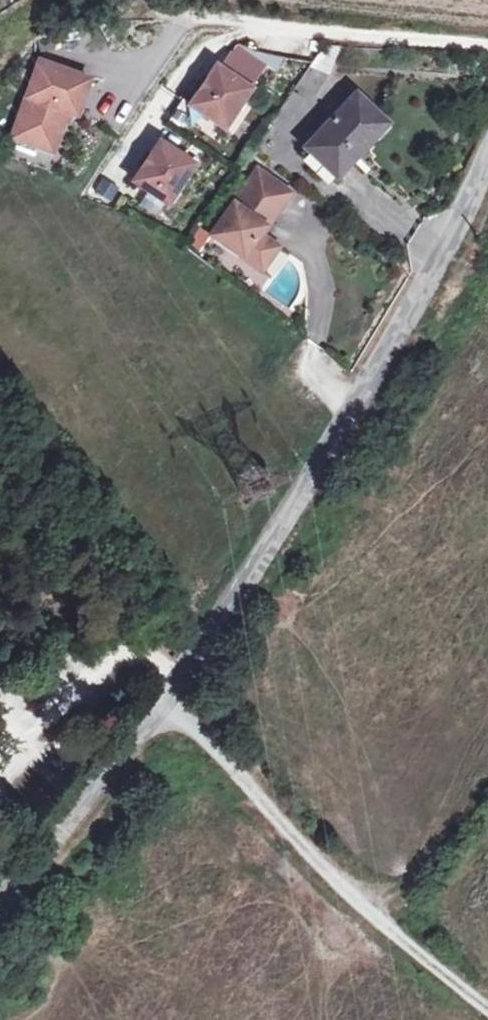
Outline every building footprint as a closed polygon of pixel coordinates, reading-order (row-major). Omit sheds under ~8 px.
[(226,68),(255,88),(271,66),(242,46),(226,68)] [(93,75),(44,56),(14,131),(55,147),(70,107),(79,110),(93,75)] [(221,65),(193,104),(227,127),(255,88),(226,68),(221,65)] [(356,94),(308,146),(339,176),(388,123),(356,94)] [(162,139),(135,178),(168,202),(196,163),(162,139)] [(289,192),(258,169),(212,234),(262,270),(278,247),(259,233),(289,192)] [(110,201),(118,186),(101,178),(94,192),(110,201)] [(203,225),(199,230),(209,237),(213,232),(203,225)] [(199,230),(189,243),(199,250),(209,237),(199,230)]
